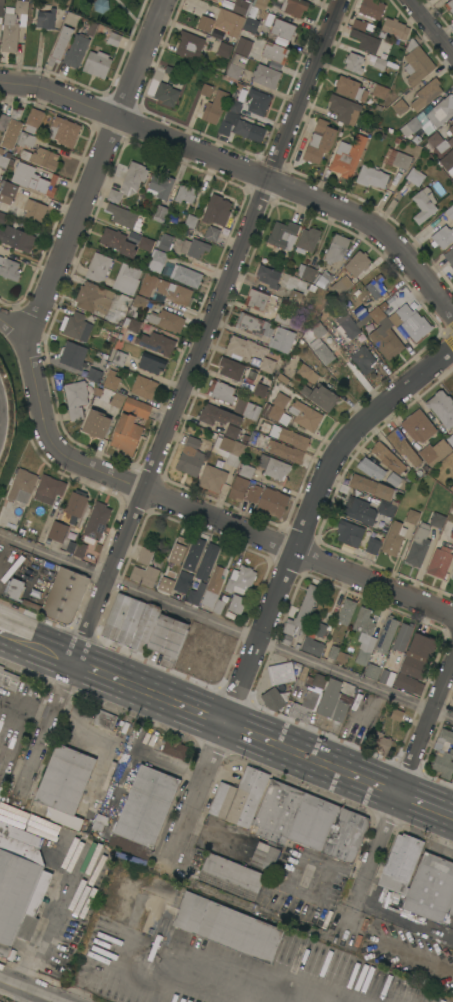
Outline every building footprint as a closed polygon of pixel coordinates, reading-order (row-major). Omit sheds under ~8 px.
[(15,12),(16,0),(29,0),(27,14),(15,12)] [(93,2),(95,0),(108,0),(109,8),(102,14),(94,10),(93,2)] [(232,10),(236,0),(245,0),(250,2),(250,1),(253,2),(247,16),(232,10)] [(253,6),(256,0),(269,0),(264,11),(268,12),(266,19),(259,16),(262,9),(253,6)] [(285,2),(280,0),(305,0),(310,2),(307,10),(304,9),(300,17),(282,10),(285,2)] [(358,11),(362,0),(374,0),(386,4),(379,20),(375,18),(374,20),(358,13),(358,12),(358,11)] [(444,5),(450,0),(452,0),(452,15),(444,5)] [(16,52),(1,51),(4,12),(5,12),(6,6),(14,7),(14,13),(17,13),(16,18),(18,18),(17,22),(19,22),(16,52)] [(53,28),(51,28),(49,29),(46,29),(44,27),(36,26),(38,10),(50,11),(51,7),(56,7),(53,28)] [(237,38),(227,34),(229,31),(213,25),(220,7),(245,17),(237,38)] [(201,14),(214,19),(209,32),(197,27),(201,14)] [(243,28),(248,15),(261,20),(256,33),(243,28)] [(296,26),(294,30),(297,32),(295,36),(292,35),(290,41),(269,32),(276,17),(296,26)] [(385,17),(393,20),(394,17),(398,19),(397,21),(406,24),(405,26),(410,28),(405,40),(398,37),(399,36),(381,29),(385,17)] [(348,25),(351,18),(366,23),(363,31),(348,25)] [(63,25),(73,29),(59,63),(55,61),(53,66),(47,64),(63,25)] [(205,39),(205,40),(209,42),(208,44),(209,45),(205,53),(203,52),(202,54),(201,54),(197,61),(183,56),(183,57),(178,55),(179,54),(175,52),(180,39),(177,37),(181,29),(205,39)] [(380,41),(374,55),(358,49),(360,46),(359,45),(360,41),(347,36),(350,29),(380,41)] [(122,35),(117,47),(106,42),(111,30),(122,35)] [(67,49),(68,50),(75,33),(80,34),(81,32),(88,35),(87,37),(90,39),(78,68),(62,62),(67,49)] [(436,67),(411,87),(407,82),(408,80),(406,77),(410,75),(403,67),(408,63),(403,57),(409,52),(406,49),(411,35),(436,67)] [(247,56),(234,51),(240,36),(253,41),(247,56)] [(221,40),(233,45),(228,58),(215,53),(221,40)] [(261,55),(267,40),(290,50),(288,55),(287,55),(284,64),(261,55)] [(82,70),(90,50),(97,53),(98,50),(109,54),(108,57),(112,59),(105,79),(82,70)] [(344,68),(347,62),(344,62),(347,54),(348,55),(350,51),(364,57),(363,60),(364,60),(363,62),(362,62),(360,67),(363,68),(360,74),(344,68)] [(238,79),(226,74),(235,52),(247,57),(238,79)] [(372,68),(376,58),(387,62),(383,72),(372,68)] [(251,80),(253,76),(252,75),(254,69),(255,70),(258,63),(281,72),(274,89),(251,80)] [(335,91),(337,86),(336,86),(335,84),(336,81),(338,80),(340,75),(360,83),(359,87),(369,92),(364,103),(335,91)] [(417,112),(410,104),(418,97),(415,93),(435,76),(441,83),(438,85),(443,90),(417,112)] [(172,86),(171,87),(180,91),(174,107),(165,104),(157,101),(158,99),(154,97),(160,81),(172,86)] [(208,97),(212,87),(202,83),(198,93),(208,97)] [(390,89),(388,93),(392,95),(390,100),(386,98),(385,100),(371,94),(376,83),(390,89)] [(272,96),(268,105),(269,106),(268,108),(267,108),(263,117),(247,110),(252,97),(247,95),(250,87),(272,96)] [(216,125),(200,118),(207,102),(211,104),(218,88),(229,93),(216,125)] [(363,105),(360,111),(359,111),(353,126),(343,122),(341,126),(337,124),(338,120),(335,119),(338,112),(336,112),(333,111),(334,110),(328,108),(331,102),(328,100),(331,92),(363,105)] [(449,94),(452,99),(452,115),(427,136),(420,128),(412,134),(411,133),(405,138),(398,129),(414,117),(421,126),(428,120),(424,115),(432,109),(431,108),(449,94)] [(401,98),(409,107),(399,115),(391,106),(401,98)] [(252,124),(253,123),(266,129),(261,143),(245,137),(245,138),(242,136),(230,131),(228,136),(217,131),(222,119),(231,99),(234,101),(235,99),(242,102),(240,106),(242,107),(239,113),(241,114),(239,119),(252,124)] [(27,124),(25,123),(32,107),(44,112),(38,128),(36,127),(34,133),(25,130),(27,124)] [(4,131),(0,129),(0,112),(10,116),(4,131)] [(81,125),(71,149),(64,146),(64,145),(60,143),(59,144),(56,143),(57,140),(55,139),(55,138),(54,138),(53,139),(50,137),(48,133),(53,122),(52,121),(53,118),(54,119),(56,115),(81,125)] [(308,144),(314,130),(314,129),(319,117),(329,121),(327,126),(337,130),(329,150),(328,150),(327,153),(324,152),(319,164),(313,162),(313,163),(302,158),(308,144)] [(11,150),(0,145),(11,118),(23,122),(11,150)] [(21,131),(36,136),(32,147),(24,144),(23,146),(16,143),(21,131)] [(444,140),(434,148),(430,143),(425,147),(421,143),(436,131),(444,140)] [(350,180),(340,176),(341,175),(327,170),(330,163),(331,163),(339,144),(350,148),(356,133),(368,137),(350,180)] [(20,156),(23,149),(32,153),(33,151),(35,152),(38,146),(59,154),(56,160),(59,161),(55,171),(20,156)] [(392,164),(392,165),(382,162),(388,147),(412,156),(407,170),(392,164)] [(438,160),(452,148),(452,173),(451,175),(447,170),(447,171),(438,160)] [(131,160),(146,166),(145,168),(149,170),(144,182),(141,180),(136,192),(128,196),(122,194),(118,204),(106,199),(111,187),(119,191),(131,160)] [(11,181),(19,161),(35,167),(35,168),(36,169),(34,173),(40,175),(39,177),(50,181),(53,173),(58,175),(54,186),(57,187),(53,198),(45,195),(46,194),(11,181)] [(355,181),(362,164),(378,170),(379,169),(382,171),(382,172),(389,175),(384,188),(377,185),(376,187),(369,183),(367,186),(355,181)] [(404,178),(412,167),(425,176),(417,187),(404,178)] [(166,200),(146,192),(153,174),(156,175),(157,173),(161,175),(161,177),(165,178),(166,175),(175,179),(166,200)] [(10,204),(0,200),(0,192),(5,180),(19,186),(14,198),(12,197),(10,204)] [(180,184),(186,186),(187,185),(189,185),(192,186),(192,187),(198,189),(192,204),(182,199),(181,202),(174,200),(180,184)] [(433,205),(437,210),(418,226),(411,218),(420,211),(410,198),(421,190),(426,187),(426,188),(428,189),(430,191),(431,193),(432,196),(433,198),(435,203),(433,205)] [(212,193),(223,197),(222,199),(223,199),(225,199),(228,200),(229,202),(231,203),(228,210),(230,211),(225,226),(209,220),(208,223),(201,221),(212,193)] [(47,205),(41,222),(24,216),(27,210),(23,209),(28,198),(47,205)] [(111,220),(113,215),(112,214),(113,212),(105,209),(108,202),(138,214),(136,220),(143,223),(139,231),(111,220)] [(158,204),(169,208),(163,223),(152,218),(158,204)] [(444,212),(452,204),(452,218),(451,220),(444,212)] [(188,213),(198,217),(194,228),(184,224),(188,213)] [(266,242),(270,233),(270,234),(275,220),(287,225),(289,221),(300,225),(296,236),(297,236),(294,244),(293,243),(290,251),(266,242)] [(29,253),(0,241),(0,227),(4,229),(6,224),(36,236),(29,253)] [(450,229),(452,227),(452,241),(443,249),(439,244),(438,245),(433,240),(433,241),(429,236),(432,233),(433,234),(445,224),(448,228),(449,227),(450,229)] [(208,226),(209,227),(210,225),(221,229),(216,242),(203,237),(208,226)] [(102,234),(103,234),(105,227),(116,231),(117,229),(120,231),(120,232),(127,235),(126,238),(132,240),(128,251),(122,248),(121,251),(110,246),(109,247),(101,243),(99,242),(102,234)] [(321,231),(313,253),(306,250),(304,254),(294,250),(302,232),(301,231),(302,228),(308,230),(309,229),(311,227),(313,227),(321,231)] [(154,246),(157,239),(160,241),(163,232),(174,237),(171,243),(173,244),(170,252),(168,251),(168,252),(154,246)] [(331,262),(330,264),(326,262),(327,261),(324,259),(326,254),(324,253),(326,248),(328,249),(335,232),(351,239),(343,257),(340,260),(338,259),(338,260),(332,263),(331,262)] [(155,240),(151,252),(136,246),(140,234),(155,240)] [(185,239),(191,241),(193,238),(211,245),(208,251),(204,250),(203,253),(201,252),(198,259),(180,251),(185,239)] [(131,258),(136,244),(123,240),(118,254),(131,258)] [(443,255),(452,247),(452,269),(450,265),(451,264),(443,255)] [(160,273),(147,269),(151,259),(149,258),(153,248),(167,253),(160,273)] [(359,249),(363,253),(364,251),(368,254),(366,256),(371,261),(368,264),(369,265),(364,271),(363,269),(356,277),(344,266),(359,249)] [(95,251),(112,258),(112,260),(114,260),(112,266),(110,265),(108,270),(110,271),(108,275),(106,274),(102,284),(84,276),(95,251)] [(17,281),(0,275),(0,256),(6,258),(6,257),(19,263),(17,269),(18,270),(19,272),(19,274),(20,274),(17,281)] [(122,262),(142,270),(138,279),(139,280),(133,295),(130,294),(130,295),(112,288),(122,262)] [(169,277),(175,263),(178,265),(178,264),(203,274),(197,288),(169,277)] [(306,265),(317,269),(312,282),(300,277),(301,277),(295,274),(300,263),(306,265)] [(268,286),(269,284),(257,279),(259,276),(255,275),(259,264),(281,272),(277,284),(279,284),(279,287),(278,289),(276,290),(268,286)] [(334,277),(325,289),(314,284),(315,283),(312,282),(318,273),(321,275),(324,270),(334,277)] [(154,284),(155,285),(154,288),(153,287),(149,297),(138,293),(146,272),(157,277),(154,284)] [(375,300),(364,287),(375,278),(374,277),(380,273),(384,278),(380,281),(383,284),(382,286),(386,291),(375,300)] [(339,279),(340,279),(346,275),(353,284),(347,288),(348,289),(338,297),(329,287),(339,279)] [(165,294),(157,291),(159,284),(157,284),(160,278),(170,282),(165,294)] [(106,314),(94,309),(93,312),(75,305),(77,301),(75,300),(81,285),(83,286),(86,280),(108,289),(105,296),(112,299),(106,314)] [(179,303),(178,304),(174,302),(174,301),(165,297),(169,289),(173,292),(177,283),(193,290),(190,296),(192,297),(191,301),(189,300),(187,306),(179,303)] [(302,290),(301,293),(303,293),(298,305),(288,301),(293,287),(302,290)] [(269,295),(263,311),(244,303),(243,302),(244,298),(246,299),(250,288),(269,295)] [(144,310),(132,305),(136,294),(148,299),(144,310)] [(378,306),(384,301),(388,306),(382,310),(378,306)] [(415,342),(400,323),(396,327),(388,317),(405,302),(412,311),(414,309),(421,317),(422,315),(431,326),(432,325),(434,327),(415,342)] [(368,313),(377,306),(392,325),(390,328),(405,347),(388,360),(367,335),(379,325),(377,323),(376,323),(372,317),(359,328),(356,323),(359,321),(355,316),(364,308),(368,313)] [(147,320),(150,313),(157,315),(158,311),(160,312),(162,308),(182,317),(185,319),(180,332),(176,331),(176,332),(147,320)] [(62,333),(63,330),(59,329),(65,315),(68,317),(69,314),(72,316),(74,310),(86,315),(83,320),(93,324),(88,336),(82,333),(80,336),(82,336),(81,339),(80,338),(79,340),(62,333)] [(267,321),(262,334),(255,331),(254,334),(235,326),(241,311),(267,321)] [(277,312),(287,316),(286,317),(292,319),(291,321),(298,324),(296,330),(289,327),(289,325),(286,324),(285,325),(273,320),(277,312)] [(335,328),(340,324),(336,320),(346,312),(361,331),(347,343),(335,328)] [(131,317),(142,322),(137,333),(126,328),(131,317)] [(309,344),(317,337),(310,328),(319,321),(327,331),(319,338),(323,343),(324,342),(331,352),(332,351),(334,353),(333,353),(336,357),(325,365),(309,344)] [(288,353),(267,345),(271,336),(273,337),(278,326),(296,333),(288,353)] [(160,334),(160,333),(163,334),(162,335),(176,341),(169,358),(162,355),(163,354),(134,342),(136,336),(138,337),(140,332),(150,336),(152,331),(160,334)] [(229,342),(230,340),(229,340),(231,336),(232,334),(246,340),(247,339),(256,342),(255,343),(269,348),(266,354),(263,352),(261,357),(251,353),(250,358),(243,356),(243,357),(232,353),(230,356),(224,354),(229,342)] [(58,361),(67,340),(88,348),(83,361),(87,363),(85,368),(83,367),(82,370),(58,361)] [(350,356),(364,345),(376,360),(371,365),(370,367),(373,369),(365,375),(350,356)] [(128,354),(123,367),(111,362),(116,349),(128,354)] [(138,366),(141,359),(140,358),(143,351),(168,361),(165,368),(164,368),(163,371),(160,370),(158,374),(138,366)] [(246,365),(239,381),(219,373),(222,366),(218,364),(222,356),(246,365)] [(264,356),(276,361),(271,373),(259,368),(264,356)] [(313,370),(313,371),(320,375),(314,384),(296,372),(302,362),(313,370)] [(90,367),(103,372),(99,382),(86,377),(90,367)] [(103,385),(109,369),(116,371),(114,376),(120,378),(115,390),(103,385)] [(130,391),(137,374),(158,383),(151,400),(130,391)] [(218,398),(217,399),(210,396),(212,391),(208,390),(210,385),(208,384),(210,379),(212,380),(213,379),(220,382),(220,381),(228,384),(228,385),(235,388),(232,395),(235,396),(232,404),(218,398)] [(70,421),(68,407),(68,406),(64,384),(85,380),(85,382),(86,382),(87,384),(86,384),(88,396),(87,396),(88,403),(78,405),(78,407),(81,406),(84,418),(70,421)] [(268,386),(264,397),(253,393),(257,382),(268,386)] [(299,391),(304,384),(312,390),(315,386),(318,388),(321,384),(339,397),(329,412),(299,391)] [(449,396),(452,400),(452,403),(452,425),(448,429),(430,407),(428,409),(424,403),(434,395),(435,393),(439,390),(442,390),(447,396),(449,396)] [(115,391),(126,396),(120,408),(110,404),(115,391)] [(279,391),(290,398),(283,409),(285,410),(283,412),(291,417),(286,426),(278,421),(268,415),(267,417),(261,413),(267,402),(273,406),(274,403),(272,402),(279,391)] [(132,456),(118,451),(119,448),(109,444),(122,412),(126,414),(127,411),(122,409),(127,396),(152,406),(147,419),(136,415),(135,416),(136,416),(133,422),(144,426),(132,456)] [(233,411),(238,397),(261,407),(256,420),(233,411)] [(323,415),(313,432),(293,420),(296,415),(288,410),(293,401),(294,402),(296,399),(323,415)] [(243,417),(240,426),(227,421),(226,424),(215,420),(212,425),(197,419),(202,408),(203,408),(206,402),(243,417)] [(103,439),(95,436),(94,437),(90,435),(90,434),(81,430),(91,407),(105,413),(105,416),(112,419),(103,439)] [(400,423),(419,408),(437,430),(422,442),(414,440),(400,423)] [(405,437),(403,438),(422,461),(423,460),(430,469),(419,478),(399,455),(400,454),(385,436),(392,431),(387,425),(391,421),(405,437)] [(224,434),(228,423),(240,428),(236,439),(224,434)] [(290,430),(290,429),(293,430),(293,431),(310,438),(305,451),(294,446),(294,445),(268,434),(273,423),(290,430)] [(189,434),(200,440),(196,450),(206,454),(196,477),(174,468),(189,434)] [(234,440),(246,444),(237,468),(225,463),(227,457),(211,451),(214,445),(218,447),(223,436),(234,440)] [(268,451),(271,445),(267,443),(270,438),(293,448),(293,447),(305,452),(300,464),(268,451)] [(431,468),(418,452),(429,443),(432,447),(442,438),(447,443),(452,449),(431,468)] [(406,467),(399,474),(381,461),(381,460),(370,450),(374,445),(373,445),(377,441),(378,442),(379,440),(406,467)] [(292,465),(289,473),(288,472),(287,474),(283,475),(281,480),(263,473),(265,468),(257,465),(262,453),(292,465)] [(386,471),(381,479),(379,477),(378,478),(372,474),(371,477),(356,466),(360,460),(361,461),(364,456),(386,471)] [(238,474),(243,463),(255,468),(251,479),(238,474)] [(198,485),(207,464),(229,473),(224,484),(222,483),(218,493),(198,485)] [(19,467),(28,471),(27,471),(37,475),(37,476),(33,486),(34,486),(33,490),(32,489),(26,503),(15,499),(14,500),(13,500),(13,502),(7,499),(8,497),(7,497),(19,467)] [(402,479),(396,487),(386,480),(392,471),(402,479)] [(42,473),(51,476),(51,477),(58,480),(58,479),(67,483),(62,496),(56,494),(52,505),(33,497),(42,473)] [(354,473),(378,483),(378,482),(394,489),(389,501),(361,489),(361,490),(348,485),(354,473)] [(236,475),(250,480),(241,502),(227,496),(236,475)] [(250,486),(253,487),(255,484),(262,487),(256,503),(245,499),(250,486)] [(275,490),(276,489),(280,491),(279,492),(289,496),(280,518),(270,514),(269,515),(266,514),(266,513),(256,509),(265,486),(275,490)] [(88,497),(80,518),(77,517),(74,525),(63,520),(66,512),(63,510),(64,507),(65,508),(72,491),(88,497)] [(372,526),(342,513),(349,494),(370,503),(369,506),(375,509),(376,511),(377,514),(372,526)] [(391,503),(393,500),(399,503),(397,506),(392,518),(376,511),(381,499),(391,503)] [(95,502),(96,503),(97,500),(106,504),(105,506),(112,509),(105,526),(106,526),(105,529),(104,529),(99,541),(82,534),(95,502)] [(415,525),(404,520),(409,508),(420,512),(415,525)] [(446,517),(441,529),(429,524),(434,511),(446,517)] [(365,528),(358,548),(352,546),(352,545),(336,539),(339,532),(336,531),(338,527),(337,526),(340,518),(365,528)] [(394,519),(403,523),(401,526),(407,529),(396,557),(381,551),(394,519)] [(54,520),(69,526),(62,542),(47,536),(54,520)] [(420,567),(405,561),(413,540),(412,539),(418,525),(419,525),(421,521),(431,525),(426,538),(431,540),(420,567)] [(187,539),(175,536),(167,562),(179,565),(187,539)] [(193,572),(182,567),(194,536),(206,540),(193,572)] [(376,555),(365,550),(368,543),(367,543),(369,536),(381,541),(376,555)] [(69,554),(75,543),(63,537),(58,547),(69,554)] [(78,541),(87,545),(82,558),(73,555),(78,541)] [(206,581),(194,577),(209,542),(220,546),(206,581)] [(129,578),(134,565),(145,570),(147,565),(136,561),(142,545),(154,550),(148,565),(160,570),(153,588),(129,578)] [(443,579),(426,572),(435,547),(452,554),(443,579)] [(216,565),(227,569),(211,610),(200,605),(216,565)] [(247,597),(232,591),(231,592),(224,590),(234,565),(240,567),(241,565),(252,569),(252,570),(257,572),(247,597)] [(40,615),(60,566),(89,577),(72,622),(68,624),(65,624),(40,615)] [(173,589),(181,569),(193,574),(186,594),(173,589)] [(4,596),(6,592),(4,591),(8,579),(11,580),(12,577),(24,582),(23,585),(25,586),(21,597),(19,596),(18,598),(22,600),(23,598),(42,606),(40,610),(4,596)] [(198,606),(185,600),(194,578),(200,580),(196,590),(197,590),(200,582),(206,584),(198,606)] [(316,596),(318,597),(316,602),(314,601),(307,618),(309,619),(308,621),(306,620),(300,636),(294,633),(293,636),(282,631),(287,618),(293,620),(294,617),(295,618),(306,591),(305,590),(306,587),(307,588),(309,583),(320,587),(316,596)] [(101,635),(118,592),(146,603),(150,603),(160,606),(160,609),(143,652),(101,635)] [(234,593),(247,599),(241,614),(227,609),(234,593)] [(345,597),(357,602),(348,626),(336,621),(345,597)] [(219,615),(212,612),(217,600),(224,603),(219,615)] [(361,606),(371,610),(369,617),(373,618),(372,622),(376,623),(371,636),(377,638),(371,653),(370,653),(365,666),(354,662),(360,648),(359,648),(361,641),(357,640),(361,632),(352,628),(361,606)] [(160,612),(189,624),(171,669),(160,665),(164,654),(146,647),(160,612)] [(386,653),(384,653),(383,654),(379,652),(379,651),(374,649),(382,629),(381,628),(382,626),(384,626),(388,616),(389,614),(393,616),(392,618),(399,621),(386,653)] [(300,649),(305,636),(306,636),(307,635),(304,634),(306,630),(315,633),(319,622),(328,625),(323,638),(315,635),(313,640),(325,645),(320,657),(300,649)] [(402,622),(408,625),(409,622),(414,624),(413,626),(413,627),(403,652),(392,647),(402,622)] [(408,651),(415,632),(430,638),(431,637),(434,639),(434,640),(437,641),(430,659),(408,651)] [(325,660),(332,645),(339,648),(333,663),(325,660)] [(335,661),(339,651),(348,654),(344,664),(335,661)] [(428,664),(421,680),(406,674),(405,675),(418,680),(417,681),(425,684),(420,695),(412,692),(412,693),(393,685),(405,655),(428,664)] [(291,661),(296,680),(271,685),(267,666),(291,661)] [(381,667),(376,680),(363,675),(368,662),(381,667)] [(383,668),(396,673),(391,686),(378,681),(383,668)] [(15,693),(0,687),(0,676),(3,670),(21,677),(15,693)] [(311,683),(316,672),(326,676),(323,684),(325,685),(324,687),(322,686),(322,688),(311,683)] [(330,718),(316,712),(329,677),(342,681),(336,696),(339,697),(338,699),(330,718)] [(350,703),(339,699),(346,682),(357,686),(350,703)] [(260,695),(275,686),(279,693),(290,691),(287,701),(285,701),(287,703),(276,712),(269,709),(260,695)] [(287,715),(298,688),(306,691),(307,688),(319,693),(319,691),(322,692),(314,711),(312,710),(307,723),(287,715)] [(349,704),(342,722),(330,718),(338,699),(349,704)] [(389,717),(393,707),(404,711),(400,721),(389,717)] [(118,716),(112,730),(93,722),(99,708),(118,716)] [(442,727),(452,732),(452,744),(450,742),(446,751),(448,752),(450,748),(452,749),(452,751),(449,760),(452,762),(452,769),(451,775),(450,780),(440,776),(441,772),(431,768),(438,750),(433,748),(435,741),(436,741),(442,727)] [(384,733),(383,736),(388,738),(389,736),(391,737),(390,739),(392,740),(387,754),(376,750),(377,747),(371,745),(377,730),(384,733)] [(161,751),(166,738),(188,746),(183,759),(161,751)] [(57,742),(96,758),(73,816),(33,799),(57,742)] [(148,860),(108,844),(140,763),(180,779),(148,860)] [(250,824),(252,824),(250,829),(247,828),(246,831),(242,829),(243,826),(207,812),(220,781),(237,787),(246,764),(270,774),(250,824)] [(271,778),(368,817),(368,824),(352,864),(293,840),(291,847),(284,844),(283,846),(255,835),(258,826),(253,823),(271,778)] [(108,817),(105,825),(104,825),(101,832),(91,828),(97,812),(108,817)] [(12,961),(0,956),(0,821),(43,838),(39,849),(44,866),(43,870),(52,873),(35,917),(38,919),(29,941),(15,936),(10,948),(16,951),(12,961)] [(406,887),(408,887),(405,895),(377,884),(397,833),(402,835),(403,832),(424,841),(406,887)] [(258,840),(280,849),(271,871),(249,861),(258,840)] [(424,850),(452,862),(452,915),(445,912),(441,923),(401,907),(424,850)] [(200,870),(207,851),(234,862),(235,859),(241,861),(240,864),(265,874),(257,892),(200,870)] [(259,893),(255,902),(196,878),(200,870),(257,892),(259,893)] [(284,929),(270,964),(187,931),(186,934),(180,932),(181,928),(171,924),(185,889),(284,929)]
